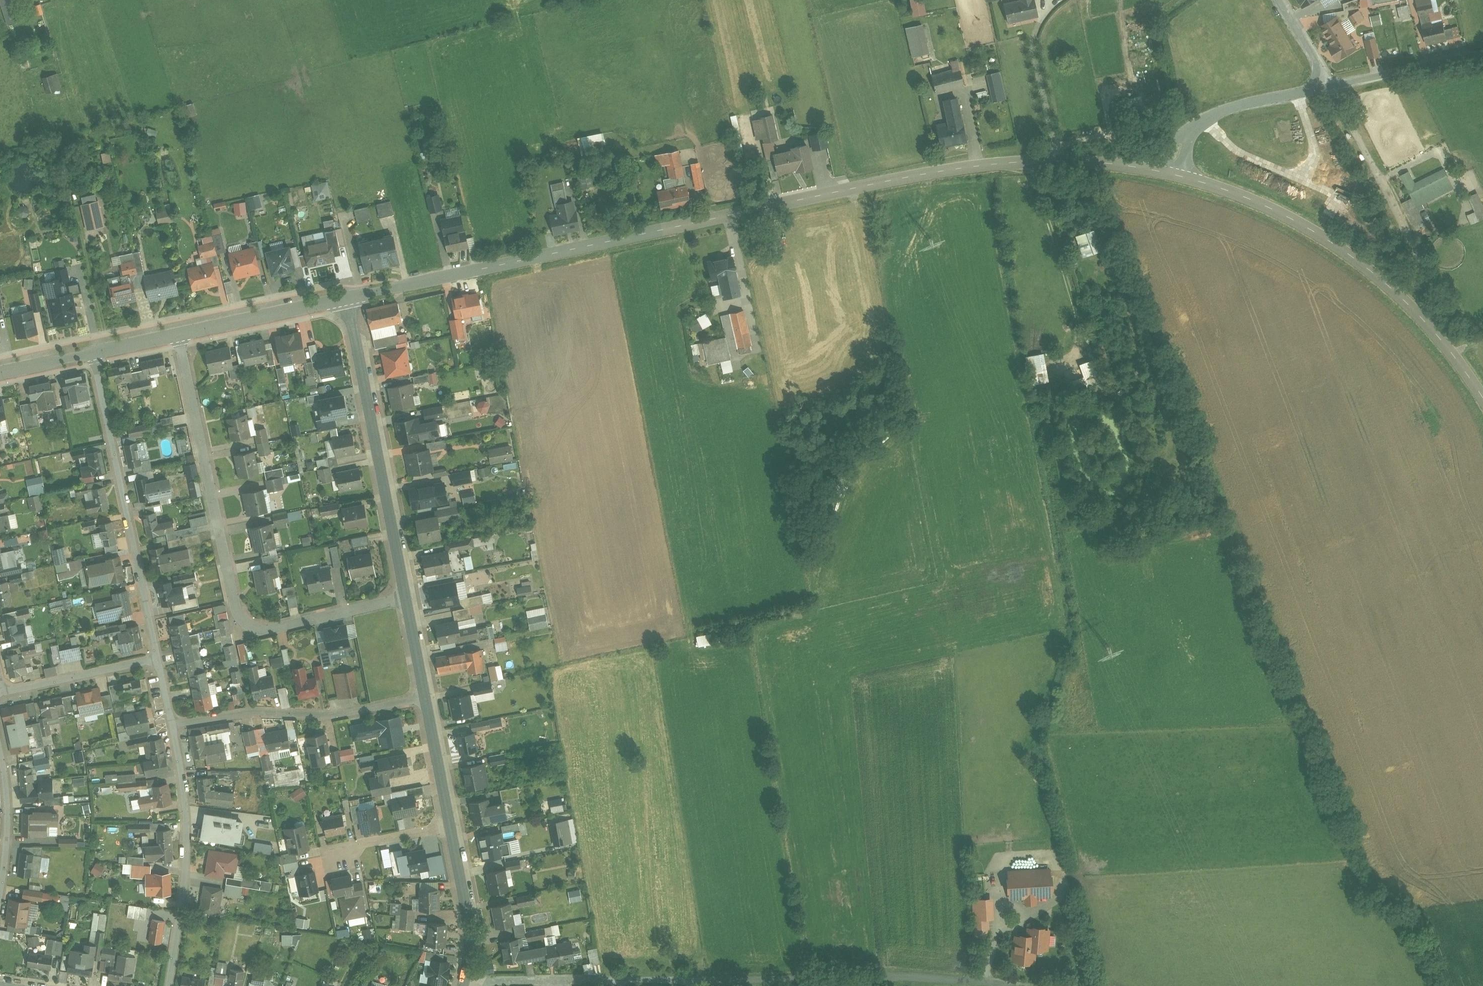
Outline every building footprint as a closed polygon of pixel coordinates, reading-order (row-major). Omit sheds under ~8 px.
[(914,16),(927,13),(924,0),(910,0),(914,16)] [(1004,4),(1009,23),(1038,16),(1034,0),(1019,0),(1004,4)] [(1344,4),(1345,10),(1348,10),(1363,7),(1362,0),(1355,0),(1344,4)] [(1421,16),(1431,13),(1435,12),(1432,0),(1417,0),(1421,16)] [(1400,20),(1411,17),(1408,5),(1397,7),(1400,20)] [(1345,10),(1336,12),(1337,18),(1338,18),(1341,23),(1349,18),(1349,17),(1350,17),(1348,10),(1345,10)] [(1360,11),(1350,17),(1349,17),(1349,18),(1354,26),(1365,19),(1360,11)] [(1323,15),(1324,20),(1337,17),(1335,12),(1323,15)] [(1431,13),(1421,16),(1423,24),(1433,22),(1431,13)] [(1381,15),(1371,17),(1374,26),(1383,24),(1381,15)] [(1337,18),(1323,27),(1335,46),(1331,48),(1338,60),(1357,48),(1341,23),(1338,18),(1337,18)] [(1444,22),(1433,25),(1433,22),(1423,24),(1427,43),(1448,39),(1446,29),(1444,22)] [(923,24),(906,28),(913,57),(930,53),(923,24)] [(1453,27),(1446,29),(1448,39),(1456,38),(1453,27)] [(1377,38),(1367,41),(1371,58),(1381,56),(1377,38)] [(953,70),(932,75),(936,93),(965,86),(959,61),(951,63),(953,70)] [(1001,72),(986,75),(992,102),(1006,99),(1001,72)] [(57,75),(44,79),(49,92),(61,88),(57,75)] [(956,98),(945,101),(949,124),(938,126),(942,146),(966,141),(961,121),(956,98)] [(188,116),(196,114),(193,103),(185,105),(188,116)] [(773,115),(760,118),(761,120),(764,132),(766,143),(779,140),(773,115)] [(761,120),(754,121),(757,134),(764,132),(761,120)] [(825,133),(811,136),(814,150),(828,146),(825,133)] [(578,138),(582,155),(606,150),(603,134),(578,138)] [(794,151),(774,155),(775,159),(778,172),(798,168),(798,171),(812,168),(807,145),(793,148),(794,151)] [(677,151),(655,155),(657,167),(665,165),(668,179),(682,176),(677,151)] [(102,162),(111,161),(109,152),(101,153),(102,162)] [(754,152),(745,154),(747,165),(756,163),(754,152)] [(775,159),(769,161),(773,181),(780,179),(778,172),(775,159)] [(699,163),(691,165),(696,189),(704,187),(699,163)] [(1446,170),(1415,186),(1408,172),(1402,175),(1417,206),(1454,187),(1446,170)] [(589,171),(577,173),(580,188),(592,186),(589,171)] [(638,173),(628,175),(630,184),(640,182),(638,173)] [(668,179),(663,180),(665,191),(657,193),(660,210),(688,204),(682,176),(668,179)] [(325,183),(313,185),(315,200),(328,198),(325,183)] [(565,188),(552,190),(556,207),(558,206),(560,216),(565,215),(563,204),(568,203),(565,188)] [(1470,197),(1480,220),(1482,219),(1482,205),(1478,193),(1470,197)] [(82,198),(84,204),(96,201),(95,195),(82,198)] [(260,195),(249,198),(252,210),(262,207),(260,195)] [(439,195),(428,198),(431,212),(443,209),(439,195)] [(84,204),(80,205),(86,231),(105,227),(99,201),(96,201),(84,204)] [(391,201),(378,204),(381,218),(394,215),(391,201)] [(226,202),(214,205),(216,211),(227,208),(226,202)] [(568,203),(563,204),(565,215),(560,216),(551,217),(555,234),(579,229),(576,212),(575,212),(573,202),(568,203)] [(244,203),(235,204),(236,214),(246,212),(244,203)] [(369,206),(355,210),(359,223),(372,220),(369,206)] [(174,211),(158,213),(160,225),(176,222),(174,211)] [(462,216),(442,220),(446,235),(465,231),(462,216)] [(336,229),(340,247),(346,246),(342,228),(336,229)] [(314,234),(303,237),(307,254),(309,266),(335,260),(332,248),(340,247),(336,229),(325,231),(327,241),(316,244),(314,234)] [(465,231),(446,235),(449,252),(470,247),(466,231),(465,231)] [(1094,231),(1083,236),(1087,249),(1099,245),(1094,231)] [(227,252),(222,233),(213,236),(218,254),(227,252)] [(394,237),(377,240),(383,266),(400,263),(394,237)] [(377,240),(361,244),(366,270),(383,266),(377,240)] [(259,241),(250,243),(251,249),(254,249),(257,260),(263,259),(259,241)] [(214,242),(199,246),(202,258),(217,254),(214,242)] [(297,247),(290,249),(294,266),(301,265),(299,256),(297,247)] [(289,248),(269,253),(274,273),(281,272),(281,270),(287,269),(287,270),(288,270),(294,268),(294,266),(290,249),(289,248)] [(251,249),(231,255),(236,277),(260,271),(257,260),(254,249),(251,249)] [(140,252),(134,253),(138,273),(144,271),(140,252)] [(133,253),(120,256),(122,263),(125,275),(137,273),(133,253)] [(309,266),(307,254),(299,256),(301,265),(302,267),(309,266)] [(112,258),(114,265),(122,263),(120,256),(112,258)] [(732,257),(708,263),(712,279),(719,277),(724,298),(740,294),(732,257)] [(213,263),(190,269),(195,289),(195,288),(208,285),(209,286),(218,284),(213,263)] [(67,268),(56,270),(58,279),(59,283),(64,282),(70,281),(67,268)] [(165,277),(146,281),(145,275),(144,275),(150,300),(179,293),(173,269),(172,269),(173,272),(164,274),(165,277)] [(122,284),(120,276),(109,279),(111,287),(122,284)] [(64,282),(59,283),(58,279),(45,282),(49,299),(50,299),(52,308),(54,308),(58,324),(56,324),(56,325),(69,322),(78,320),(78,319),(76,319),(73,304),(74,303),(72,293),(71,294),(66,295),(64,282)] [(231,280),(225,282),(228,294),(234,292),(231,280)] [(122,284),(111,287),(115,306),(125,304),(124,302),(137,299),(133,282),(122,284)] [(80,292),(78,284),(69,286),(71,294),(72,293),(80,292)] [(38,293),(31,294),(35,310),(42,309),(38,293)] [(469,295),(465,295),(465,297),(453,299),(457,317),(463,316),(465,318),(469,317),(471,315),(481,313),(481,309),(478,294),(470,296),(469,295)] [(399,303),(368,310),(372,328),(403,321),(399,303)] [(483,321),(491,320),(489,307),(481,309),(481,313),(483,321)] [(744,310),(730,313),(738,348),(752,345),(744,310)] [(32,311),(15,315),(20,337),(38,333),(32,311)] [(738,348),(730,313),(721,315),(726,337),(729,350),(738,348)] [(711,324),(706,314),(698,319),(703,329),(711,324)] [(461,319),(451,321),(454,338),(464,336),(461,319)] [(703,329),(698,319),(690,323),(696,333),(703,329)] [(301,333),(289,335),(294,363),(306,360),(301,333)] [(398,333),(375,338),(377,348),(400,344),(398,333)] [(289,335),(277,338),(283,365),(294,363),(289,335)] [(467,348),(466,337),(456,338),(457,349),(467,348)] [(730,359),(725,338),(704,343),(709,363),(721,361),(730,359)] [(265,340),(242,344),(246,363),(268,359),(269,359),(267,349),(265,340)] [(318,355),(316,344),(309,346),(312,361),(319,360),(317,355),(318,355)] [(741,354),(751,352),(750,346),(740,348),(741,354)] [(229,348),(217,351),(217,350),(207,352),(210,370),(230,367),(234,366),(230,347),(229,348)] [(276,364),(273,347),(267,349),(269,359),(268,359),(270,365),(276,364)] [(318,355),(317,355),(319,360),(322,375),(324,381),(336,378),(336,376),(346,374),(341,350),(318,355)] [(406,350),(384,354),(388,376),(392,375),(410,372),(406,350)] [(1033,385),(1034,391),(1045,389),(1043,383),(1048,382),(1043,353),(1024,356),(1030,385),(1033,385)] [(164,357),(143,362),(144,370),(145,374),(148,373),(152,373),(153,377),(168,374),(167,367),(164,357)] [(721,361),(723,368),(732,366),(730,359),(721,361)] [(313,362),(305,363),(308,378),(316,376),(313,362)] [(130,364),(109,369),(111,381),(118,380),(118,383),(130,380),(131,380),(130,377),(133,377),(132,373),(130,364)] [(234,366),(230,367),(232,379),(242,377),(240,364),(234,366)] [(173,366),(167,367),(168,374),(169,379),(175,377),(173,366)] [(1080,366),(1073,368),(1076,375),(1082,373),(1080,366)] [(284,367),(277,369),(280,383),(287,382),(284,367)] [(148,373),(145,374),(144,370),(138,371),(140,381),(150,379),(148,373)] [(138,371),(132,373),(133,377),(130,377),(131,380),(130,380),(131,383),(140,381),(138,371)] [(410,372),(392,375),(393,381),(411,377),(410,372)] [(85,374),(63,379),(66,392),(87,387),(88,387),(85,374)] [(430,374),(414,377),(416,384),(431,381),(430,374)] [(150,379),(140,381),(143,391),(155,388),(155,384),(152,385),(151,379),(150,379)] [(131,383),(130,383),(132,393),(143,391),(140,381),(131,383)] [(51,382),(30,386),(33,399),(39,397),(41,409),(57,406),(52,383),(51,382)] [(58,382),(52,383),(57,406),(63,404),(58,382)] [(414,383),(391,388),(395,409),(415,405),(412,393),(415,392),(414,383)] [(87,387),(71,391),(73,402),(74,402),(74,399),(89,396),(89,398),(90,398),(87,387)] [(333,390),(333,394),(342,393),(342,395),(355,394),(354,387),(333,390)] [(70,395),(62,396),(65,408),(72,406),(70,395)] [(314,395),(302,397),(303,405),(315,403),(314,395)] [(344,397),(329,399),(330,400),(321,402),(321,401),(320,401),(324,420),(347,415),(344,397)] [(36,402),(29,404),(31,415),(38,414),(36,402)] [(473,404),(473,418),(488,418),(488,403),(473,404)] [(38,414),(31,415),(29,404),(21,405),(26,428),(41,425),(38,414)] [(442,406),(425,409),(427,420),(444,417),(442,406)] [(63,409),(56,410),(59,424),(65,422),(63,409)] [(246,415),(229,418),(233,440),(251,436),(246,415)] [(173,417),(162,419),(162,422),(164,431),(175,429),(173,417)] [(506,422),(500,417),(495,424),(501,428),(506,422)] [(419,419),(398,424),(398,425),(399,425),(400,431),(399,432),(401,442),(427,437),(429,439),(436,438),(438,435),(439,435),(439,434),(440,431),(439,424),(437,422),(436,421),(420,424),(419,419)] [(162,422),(150,425),(152,434),(164,431),(162,422)] [(291,435),(298,434),(297,424),(290,425),(291,435)] [(148,425),(129,429),(131,437),(150,433),(148,425)] [(266,429),(255,431),(258,444),(269,442),(266,429)] [(353,434),(334,438),(337,456),(356,452),(353,434)] [(297,436),(293,437),(298,459),(302,459),(297,436)] [(185,437),(176,439),(177,452),(187,451),(185,437)] [(445,440),(430,443),(432,451),(446,448),(445,440)] [(269,442),(258,444),(260,451),(264,450),(265,455),(271,453),(269,442)] [(137,443),(125,446),(130,467),(134,466),(142,465),(141,462),(137,443)] [(510,447),(490,450),(492,464),(513,461),(510,447)] [(85,449),(73,452),(74,459),(86,457),(85,449)] [(429,450),(408,454),(409,462),(410,462),(413,474),(412,474),(412,475),(433,471),(429,450)] [(102,451),(90,453),(92,465),(82,467),(85,477),(95,475),(107,472),(102,451)] [(73,452),(63,454),(65,461),(74,459),(73,452)] [(254,452),(236,455),(241,477),(258,473),(254,452)] [(329,457),(318,460),(320,469),(331,467),(329,457)] [(151,459),(141,462),(142,465),(134,466),(135,473),(143,471),(143,472),(153,470),(151,459)] [(183,465),(187,479),(199,476),(195,462),(183,465)] [(331,467),(320,469),(322,482),(333,480),(332,474),(331,467)] [(283,468),(265,471),(267,480),(281,477),(285,477),(283,468)] [(360,468),(332,474),(333,480),(339,479),(341,490),(363,486),(360,468)] [(433,477),(446,474),(445,469),(432,473),(433,477)] [(470,470),(453,473),(455,485),(473,482),(470,470)] [(95,475),(85,477),(81,478),(83,485),(87,484),(96,482),(95,475)] [(45,492),(42,477),(27,480),(30,495),(45,492)] [(281,477),(267,480),(270,492),(283,489),(281,477)] [(149,478),(137,480),(142,502),(145,501),(154,499),(151,484),(149,478)] [(169,480),(151,484),(154,499),(161,498),(172,495),(169,480)] [(96,482),(87,484),(87,485),(88,485),(90,492),(94,491),(94,489),(104,487),(103,481),(96,482)] [(202,496),(200,481),(189,482),(191,497),(202,496)] [(444,483),(411,490),(414,509),(448,502),(444,483)] [(87,485),(77,488),(78,495),(86,494),(90,493),(90,492),(88,485),(87,485)] [(104,487),(94,489),(94,491),(90,492),(90,493),(86,494),(90,512),(98,510),(98,511),(110,508),(105,487),(104,487)] [(263,490),(245,493),(246,503),(248,502),(250,515),(249,515),(250,516),(271,511),(269,502),(266,503),(263,490)] [(0,494),(0,502),(10,500),(8,493),(0,494)] [(474,493),(463,495),(465,505),(476,503),(474,493)] [(39,496),(28,498),(31,510),(42,508),(39,496)] [(154,499),(145,501),(147,508),(155,506),(163,505),(161,498),(154,499)] [(342,503),(320,507),(322,515),(343,511),(343,509),(342,503)] [(147,508),(144,509),(146,515),(144,515),(149,537),(167,533),(176,531),(174,521),(159,524),(155,506),(147,508)] [(366,510),(358,511),(357,507),(343,509),(343,511),(346,526),(359,524),(360,526),(369,524),(366,510)] [(452,508),(436,511),(437,517),(439,517),(439,518),(449,516),(450,521),(461,518),(459,507),(458,507),(452,508)] [(288,513),(274,516),(276,524),(290,521),(288,513)] [(12,529),(9,514),(0,516),(0,532),(12,529)] [(437,517),(417,521),(421,543),(443,538),(439,518),(439,517),(437,517)] [(95,520),(84,523),(86,529),(97,527),(95,520)] [(113,522),(101,524),(105,546),(107,545),(117,543),(113,522)] [(271,524),(252,528),(254,538),(255,538),(257,551),(257,552),(261,551),(276,548),(276,547),(275,547),(273,534),(271,524)] [(176,531),(167,533),(169,540),(200,534),(198,526),(176,531)] [(200,534),(169,540),(170,549),(202,543),(200,534)] [(369,534),(352,538),(354,548),(371,544),(369,534)] [(14,538),(3,541),(4,548),(15,545),(14,538)] [(473,539),(447,544),(448,551),(449,551),(449,552),(459,550),(474,547),(473,539)] [(276,548),(261,551),(263,557),(278,553),(277,547),(276,547),(276,548)] [(69,548),(54,552),(57,565),(67,562),(66,557),(67,557),(66,553),(70,552),(69,548)] [(189,549),(166,554),(165,548),(152,550),(156,571),(192,564),(189,549)] [(459,550),(449,552),(449,551),(448,551),(442,552),(443,554),(424,557),(427,574),(452,569),(456,572),(466,570),(463,557),(461,558),(459,550)] [(278,553),(263,557),(264,564),(280,561),(278,553)] [(373,553),(349,558),(354,582),(353,576),(375,571),(376,577),(377,577),(373,553)] [(340,555),(333,557),(335,568),(342,566),(340,555)] [(120,557),(108,559),(109,561),(113,581),(125,579),(120,557)] [(67,562),(57,565),(60,580),(73,576),(87,565),(84,558),(67,562)] [(109,561),(87,566),(89,576),(93,579),(94,585),(113,581),(109,561)] [(19,564),(5,567),(5,568),(1,569),(3,576),(20,573),(19,564)] [(276,567),(255,571),(257,581),(258,580),(260,593),(279,590),(276,577),(278,577),(276,567)] [(331,568),(307,573),(311,592),(323,589),(323,588),(334,586),(334,587),(335,587),(331,568)] [(195,572),(174,577),(176,585),(197,580),(195,572)] [(22,573),(10,576),(12,582),(23,580),(22,573)] [(0,583),(0,604),(0,606),(12,603),(8,581),(0,583)] [(171,582),(159,584),(164,606),(172,604),(186,601),(187,601),(186,600),(183,586),(172,589),(171,582)] [(456,582),(430,587),(434,608),(461,603),(460,600),(456,582)] [(295,586),(284,588),(286,597),(297,595),(295,586)] [(530,586),(518,588),(519,596),(531,594),(530,586)] [(111,589),(92,593),(95,602),(113,598),(111,589)] [(128,590),(115,593),(117,600),(97,605),(100,621),(133,613),(128,590)] [(92,593),(86,595),(88,602),(89,603),(95,602),(92,593)] [(491,593),(460,600),(461,603),(462,609),(470,607),(493,602),(491,593)] [(297,595),(286,597),(287,599),(288,598),(290,608),(299,606),(297,595)] [(198,598),(186,600),(187,601),(186,601),(188,610),(200,607),(198,598)] [(69,599),(63,600),(66,612),(71,611),(69,599)] [(186,601),(172,604),(174,613),(188,610),(186,601)] [(462,609),(456,610),(458,618),(471,615),(470,607),(462,609)] [(29,609),(18,611),(19,616),(19,619),(31,616),(29,609)] [(18,610),(4,613),(5,619),(15,617),(19,616),(18,611),(18,610)] [(228,612),(220,614),(221,621),(229,619),(228,612)] [(184,613),(170,616),(172,625),(174,638),(189,635),(184,613)] [(546,615),(529,619),(531,630),(548,626),(546,615)] [(5,619),(3,619),(8,641),(15,639),(28,637),(25,626),(17,627),(15,617),(5,619)] [(221,621),(220,621),(221,628),(231,626),(229,619),(221,621)] [(459,622),(437,626),(441,643),(451,641),(461,639),(461,640),(478,637),(479,636),(477,628),(476,626),(460,630),(459,622)] [(120,626),(109,628),(109,629),(98,632),(100,639),(119,634),(128,633),(127,628),(128,628),(127,623),(119,625),(120,626)] [(128,628),(127,628),(128,633),(119,634),(123,651),(144,647),(139,625),(128,628)] [(489,625),(477,628),(479,636),(478,637),(479,642),(491,639),(489,625)] [(231,626),(221,628),(223,634),(223,635),(232,633),(231,626)] [(346,626),(326,630),(328,641),(330,650),(330,649),(350,645),(346,626)] [(189,635),(174,638),(177,651),(192,648),(201,646),(198,633),(189,635)] [(232,633),(223,635),(223,634),(220,634),(222,642),(233,639),(232,633)] [(697,646),(712,643),(710,633),(695,636),(697,646)] [(28,637),(15,639),(17,647),(23,646),(23,647),(29,645),(28,637)] [(233,639),(222,642),(223,647),(225,647),(225,646),(234,644),(233,639)] [(328,641),(319,642),(323,667),(333,665),(330,649),(330,650),(328,641)] [(451,641),(441,643),(443,650),(457,647),(456,642),(451,643),(451,641)] [(29,645),(23,647),(23,646),(17,647),(8,649),(9,655),(19,652),(19,654),(24,653),(24,654),(43,650),(41,643),(29,645)] [(234,644),(225,646),(225,647),(227,653),(236,651),(234,644)] [(80,647),(73,648),(76,659),(83,658),(80,647)] [(73,648),(67,650),(69,661),(76,659),(73,648)] [(192,648),(177,651),(180,663),(194,660),(192,648)] [(288,648),(282,649),(285,665),(291,664),(288,648)] [(254,649),(243,651),(246,661),(256,659),(254,649)] [(67,650),(61,651),(63,662),(69,661),(67,650)] [(482,650),(466,653),(469,667),(470,673),(486,670),(482,650)] [(236,651),(227,653),(228,660),(237,658),(236,651)] [(9,655),(7,655),(11,676),(29,673),(27,665),(26,665),(25,658),(20,659),(19,654),(19,652),(9,655)] [(466,653),(437,658),(440,673),(469,667),(466,653)] [(194,660),(180,663),(182,676),(191,674),(197,673),(194,660)] [(257,660),(248,662),(252,680),(260,679),(257,660)] [(55,666),(45,669),(47,677),(57,674),(55,666)] [(322,666),(316,667),(318,678),(324,676),(322,666)] [(496,666),(489,667),(492,681),(498,679),(496,666)] [(197,673),(191,674),(194,686),(208,683),(206,671),(197,673)] [(307,680),(305,671),(296,673),(301,698),(318,694),(315,678),(307,680)] [(354,671),(335,675),(340,699),(359,695),(354,671)] [(252,680),(251,680),(255,698),(277,693),(273,676),(260,679),(252,680)] [(146,678),(141,679),(143,691),(149,690),(146,678)] [(141,679),(119,684),(122,696),(143,691),(141,679)] [(492,682),(473,685),(475,694),(493,691),(492,682)] [(208,683),(194,686),(196,698),(210,695),(208,683)] [(119,684),(110,686),(114,704),(124,702),(122,696),(119,684)] [(281,707),(290,705),(285,686),(276,689),(281,707)] [(100,688),(78,693),(78,694),(72,695),(76,711),(77,716),(78,715),(85,714),(104,710),(105,709),(102,696),(100,688)] [(111,694),(102,696),(105,709),(104,710),(105,713),(115,711),(111,694)] [(72,695),(63,697),(65,709),(66,713),(76,711),(72,695)] [(210,695),(196,698),(199,709),(213,707),(210,695)] [(470,695),(451,699),(455,719),(474,715),(470,695)] [(62,696),(41,701),(44,714),(44,713),(45,717),(48,717),(66,713),(65,709),(63,697),(62,696)] [(35,702),(4,709),(7,721),(8,721),(9,729),(8,729),(8,730),(10,730),(15,751),(13,751),(13,752),(31,748),(26,725),(26,723),(19,724),(17,719),(37,714),(35,702)] [(124,702),(114,704),(116,711),(125,709),(124,702)] [(147,711),(126,715),(129,731),(129,733),(149,729),(151,728),(147,711)] [(45,717),(39,718),(40,722),(43,736),(52,734),(48,717),(45,717)] [(400,718),(367,724),(369,738),(382,735),(385,747),(405,743),(403,734),(402,734),(401,728),(402,728),(400,718)] [(501,719),(490,721),(491,728),(503,725),(501,719)] [(490,721),(472,724),(474,731),(491,728),(490,721)] [(40,722),(26,725),(31,748),(45,745),(43,736),(40,722)] [(229,723),(193,729),(195,729),(196,734),(191,735),(195,759),(207,756),(208,762),(228,758),(228,757),(227,757),(224,743),(225,743),(225,742),(223,742),(222,732),(230,731),(229,723)] [(363,725),(352,727),(355,741),(369,738),(367,724),(365,723),(363,725)] [(129,731),(119,733),(121,741),(147,735),(150,735),(149,729),(129,733),(129,731)] [(255,730),(243,732),(246,746),(258,743),(255,730)] [(288,730),(266,734),(270,750),(291,745),(288,730)] [(474,733),(459,736),(462,754),(478,751),(474,733)] [(159,734),(150,735),(147,735),(147,736),(148,742),(150,741),(160,739),(159,734)] [(326,734),(308,737),(312,757),(330,753),(326,734)] [(142,738),(129,740),(131,748),(143,745),(142,738)] [(160,739),(150,741),(152,751),(148,752),(149,761),(167,758),(163,739),(160,739)] [(74,763),(84,762),(82,750),(72,752),(74,763)] [(339,751),(333,752),(336,765),(341,764),(339,751)] [(265,755),(262,756),(265,770),(274,768),(271,754),(265,755)] [(505,754),(491,757),(492,765),(507,763),(505,754)] [(375,755),(361,757),(362,763),(376,761),(375,755)] [(407,755),(385,759),(389,776),(411,772),(407,755)] [(37,760),(38,767),(55,764),(53,757),(37,760)] [(149,761),(145,762),(148,775),(169,771),(167,758),(149,761)] [(37,759),(20,763),(21,769),(33,768),(38,767),(37,760),(37,759)] [(385,759),(380,760),(382,769),(379,769),(381,777),(371,779),(374,795),(392,792),(389,776),(385,759)] [(376,761),(362,763),(363,770),(377,768),(376,761)] [(484,763),(464,767),(469,789),(476,787),(476,788),(489,785),(484,763)] [(21,769),(23,791),(35,790),(34,783),(38,782),(37,773),(33,773),(33,768),(21,769)] [(136,773),(118,775),(119,782),(137,780),(136,773)] [(84,785),(84,777),(73,778),(73,786),(84,785)] [(211,777),(198,779),(201,800),(212,799),(213,799),(212,791),(211,777)] [(35,790),(23,791),(22,791),(23,801),(45,799),(54,798),(54,797),(53,779),(40,780),(41,789),(35,790)] [(159,779),(147,780),(148,788),(155,787),(160,786),(159,779)] [(147,780),(127,782),(128,790),(148,788),(147,780)] [(156,794),(141,797),(141,798),(132,800),(134,809),(143,808),(143,809),(172,803),(168,784),(160,786),(155,787),(156,794)] [(295,802),(306,794),(301,786),(289,794),(295,802)] [(424,786),(407,789),(408,797),(415,796),(425,794),(424,786)] [(518,787),(501,790),(503,801),(521,798),(518,787)] [(216,791),(212,791),(213,799),(212,799),(213,802),(234,805),(235,793),(216,791)] [(54,798),(45,799),(46,805),(64,804),(63,796),(54,797),(54,798)] [(408,797),(392,800),(396,817),(404,816),(405,816),(419,814),(415,796),(408,797)] [(489,799),(472,803),(476,824),(507,818),(504,804),(490,806),(489,799)] [(561,799),(550,801),(552,812),(564,810),(561,799)] [(89,804),(83,805),(84,814),(91,812),(89,804)] [(359,805),(351,806),(354,824),(362,823),(359,810),(360,810),(359,805)] [(360,810),(359,810),(362,823),(364,832),(380,829),(376,807),(360,810)] [(36,812),(35,812),(35,813),(26,813),(24,813),(23,835),(36,836),(36,835),(48,835),(48,824),(59,824),(59,814),(51,814),(51,813),(36,812)] [(237,817),(205,812),(200,838),(234,844),(235,840),(241,841),(244,821),(236,820),(237,817)] [(343,815),(325,819),(325,821),(322,821),(324,827),(326,827),(328,835),(346,831),(343,815)] [(569,820),(551,823),(555,846),(573,843),(569,820)] [(151,823),(129,823),(130,831),(151,831),(151,823)] [(165,823),(151,823),(151,831),(157,832),(157,831),(158,830),(166,830),(165,823)] [(518,823),(502,826),(504,833),(520,830),(518,823)] [(304,825),(287,829),(292,852),(310,848),(308,838),(307,838),(304,825)] [(166,830),(158,830),(159,845),(147,846),(148,859),(157,859),(157,861),(164,860),(164,861),(174,860),(172,829),(166,830)] [(501,834),(480,837),(485,860),(501,856),(499,843),(502,843),(501,834)] [(254,842),(253,852),(271,853),(271,843),(254,842)] [(43,847),(23,847),(23,853),(35,854),(35,855),(43,856),(43,847)] [(402,849),(390,851),(395,875),(410,872),(407,854),(403,855),(402,849)] [(239,856),(212,851),(208,874),(224,877),(225,869),(237,870),(239,856)] [(425,851),(407,854),(410,872),(428,868),(429,868),(427,858),(425,851)] [(23,853),(22,853),(19,875),(40,878),(43,856),(35,855),(35,854),(23,853)] [(297,854),(284,857),(285,864),(299,861),(297,854)] [(442,855),(427,858),(429,868),(428,868),(429,873),(438,872),(438,874),(445,873),(442,855)] [(145,857),(129,856),(128,864),(133,864),(144,865),(145,857)] [(520,860),(507,863),(508,870),(522,867),(520,860)] [(299,861),(285,864),(288,878),(298,876),(302,875),(299,861)] [(90,872),(99,876),(103,866),(95,862),(90,872)] [(144,865),(133,864),(133,872),(132,876),(148,877),(148,875),(150,875),(151,866),(144,865)] [(1051,869),(1007,872),(1009,897),(1024,896),(1025,904),(1033,904),(1033,896),(1052,895),(1051,869)] [(505,870),(489,873),(491,884),(490,884),(491,893),(509,890),(505,870)] [(302,875),(298,876),(302,895),(319,891),(315,872),(302,875)] [(150,875),(148,875),(148,877),(148,894),(171,893),(171,874),(150,875)] [(352,875),(333,879),(336,896),(353,892),(356,892),(354,884),(354,883),(353,883),(352,875)] [(262,880),(244,877),(243,880),(244,880),(243,886),(244,887),(260,889),(261,885),(262,886),(263,884),(261,884),(262,880)] [(243,880),(228,878),(227,884),(243,886),(244,880),(243,880)] [(363,883),(354,884),(356,892),(353,892),(354,896),(362,894),(362,895),(365,894),(363,883)] [(243,886),(227,884),(226,893),(243,895),(244,887),(243,886)] [(223,889),(206,887),(201,911),(219,914),(223,889)] [(43,891),(26,888),(24,898),(42,901),(43,891)] [(439,900),(439,889),(421,889),(422,909),(440,909),(440,900),(439,900)] [(581,890),(568,892),(570,903),(582,901),(581,890)] [(59,896),(45,893),(44,901),(58,903),(59,900),(70,902),(71,896),(59,894),(59,896)] [(354,896),(346,897),(347,902),(343,902),(346,918),(366,915),(362,895),(362,894),(354,896)] [(535,894),(517,897),(519,906),(536,903),(535,894)] [(992,898),(973,900),(975,935),(989,935),(988,920),(993,920),(992,898)] [(31,902),(11,899),(8,922),(27,925),(31,902)] [(510,904),(494,907),(498,928),(515,925),(510,904)] [(574,904),(564,904),(565,921),(575,920),(574,904)] [(147,912),(132,910),(130,918),(146,920),(147,912)] [(545,912),(531,915),(532,924),(547,922),(545,912)] [(415,916),(401,915),(400,928),(414,929),(415,916)] [(296,928),(308,927),(308,918),(295,919),(296,928)] [(166,921),(153,920),(150,941),(162,943),(166,921)] [(447,924),(430,923),(428,943),(428,945),(445,946),(447,924)] [(545,929),(527,932),(529,940),(545,937),(553,935),(552,926),(545,928),(545,929)] [(1029,926),(1028,938),(1016,937),(1015,947),(1013,946),(1012,956),(1014,956),(1014,961),(1033,963),(1034,949),(1046,950),(1048,931),(1048,927),(1029,926)] [(348,928),(336,930),(337,936),(349,935),(348,928)] [(0,930),(0,937),(11,940),(13,932),(0,929),(0,930)] [(106,932),(98,931),(95,946),(93,959),(94,959),(101,960),(102,956),(103,947),(106,932)] [(281,934),(281,945),(299,945),(299,935),(281,934)] [(37,935),(27,937),(29,947),(39,945),(37,935)] [(553,935),(545,937),(547,946),(557,944),(556,936),(554,936),(553,935)] [(522,938),(502,941),(506,962),(523,959),(521,951),(521,948),(524,947),(522,938)] [(63,942),(49,940),(46,955),(53,956),(53,953),(61,954),(63,942)] [(557,944),(547,946),(547,947),(548,955),(549,960),(555,959),(556,963),(575,960),(571,941),(557,944)] [(445,946),(428,945),(428,943),(424,943),(424,950),(427,951),(445,954),(445,946)] [(87,945),(86,952),(72,950),(69,972),(92,975),(94,963),(94,962),(94,959),(93,959),(95,946),(87,945)] [(116,949),(103,947),(102,956),(115,959),(116,949)] [(547,947),(521,951),(523,959),(548,955),(547,947)] [(598,948),(589,949),(592,965),(601,963),(598,948)] [(445,954),(427,951),(425,959),(433,960),(443,961),(445,954)] [(46,955),(31,953),(29,965),(51,969),(53,956),(46,955)] [(120,955),(119,967),(112,966),(110,978),(132,982),(135,958),(120,955)] [(443,961),(433,960),(432,967),(430,966),(428,974),(431,975),(430,982),(446,984),(447,977),(448,977),(449,969),(448,969),(449,962),(443,961)] [(228,964),(219,962),(216,977),(217,977),(226,978),(226,977),(228,964)] [(229,985),(243,985),(245,971),(232,969),(230,978),(229,985)] [(266,975),(254,973),(252,983),(258,984),(264,985),(265,982),(266,975)] [(184,977),(182,985),(205,985),(206,980),(184,977)] [(217,977),(216,985),(220,985),(229,985),(230,978),(226,977),(226,978),(217,977)]
